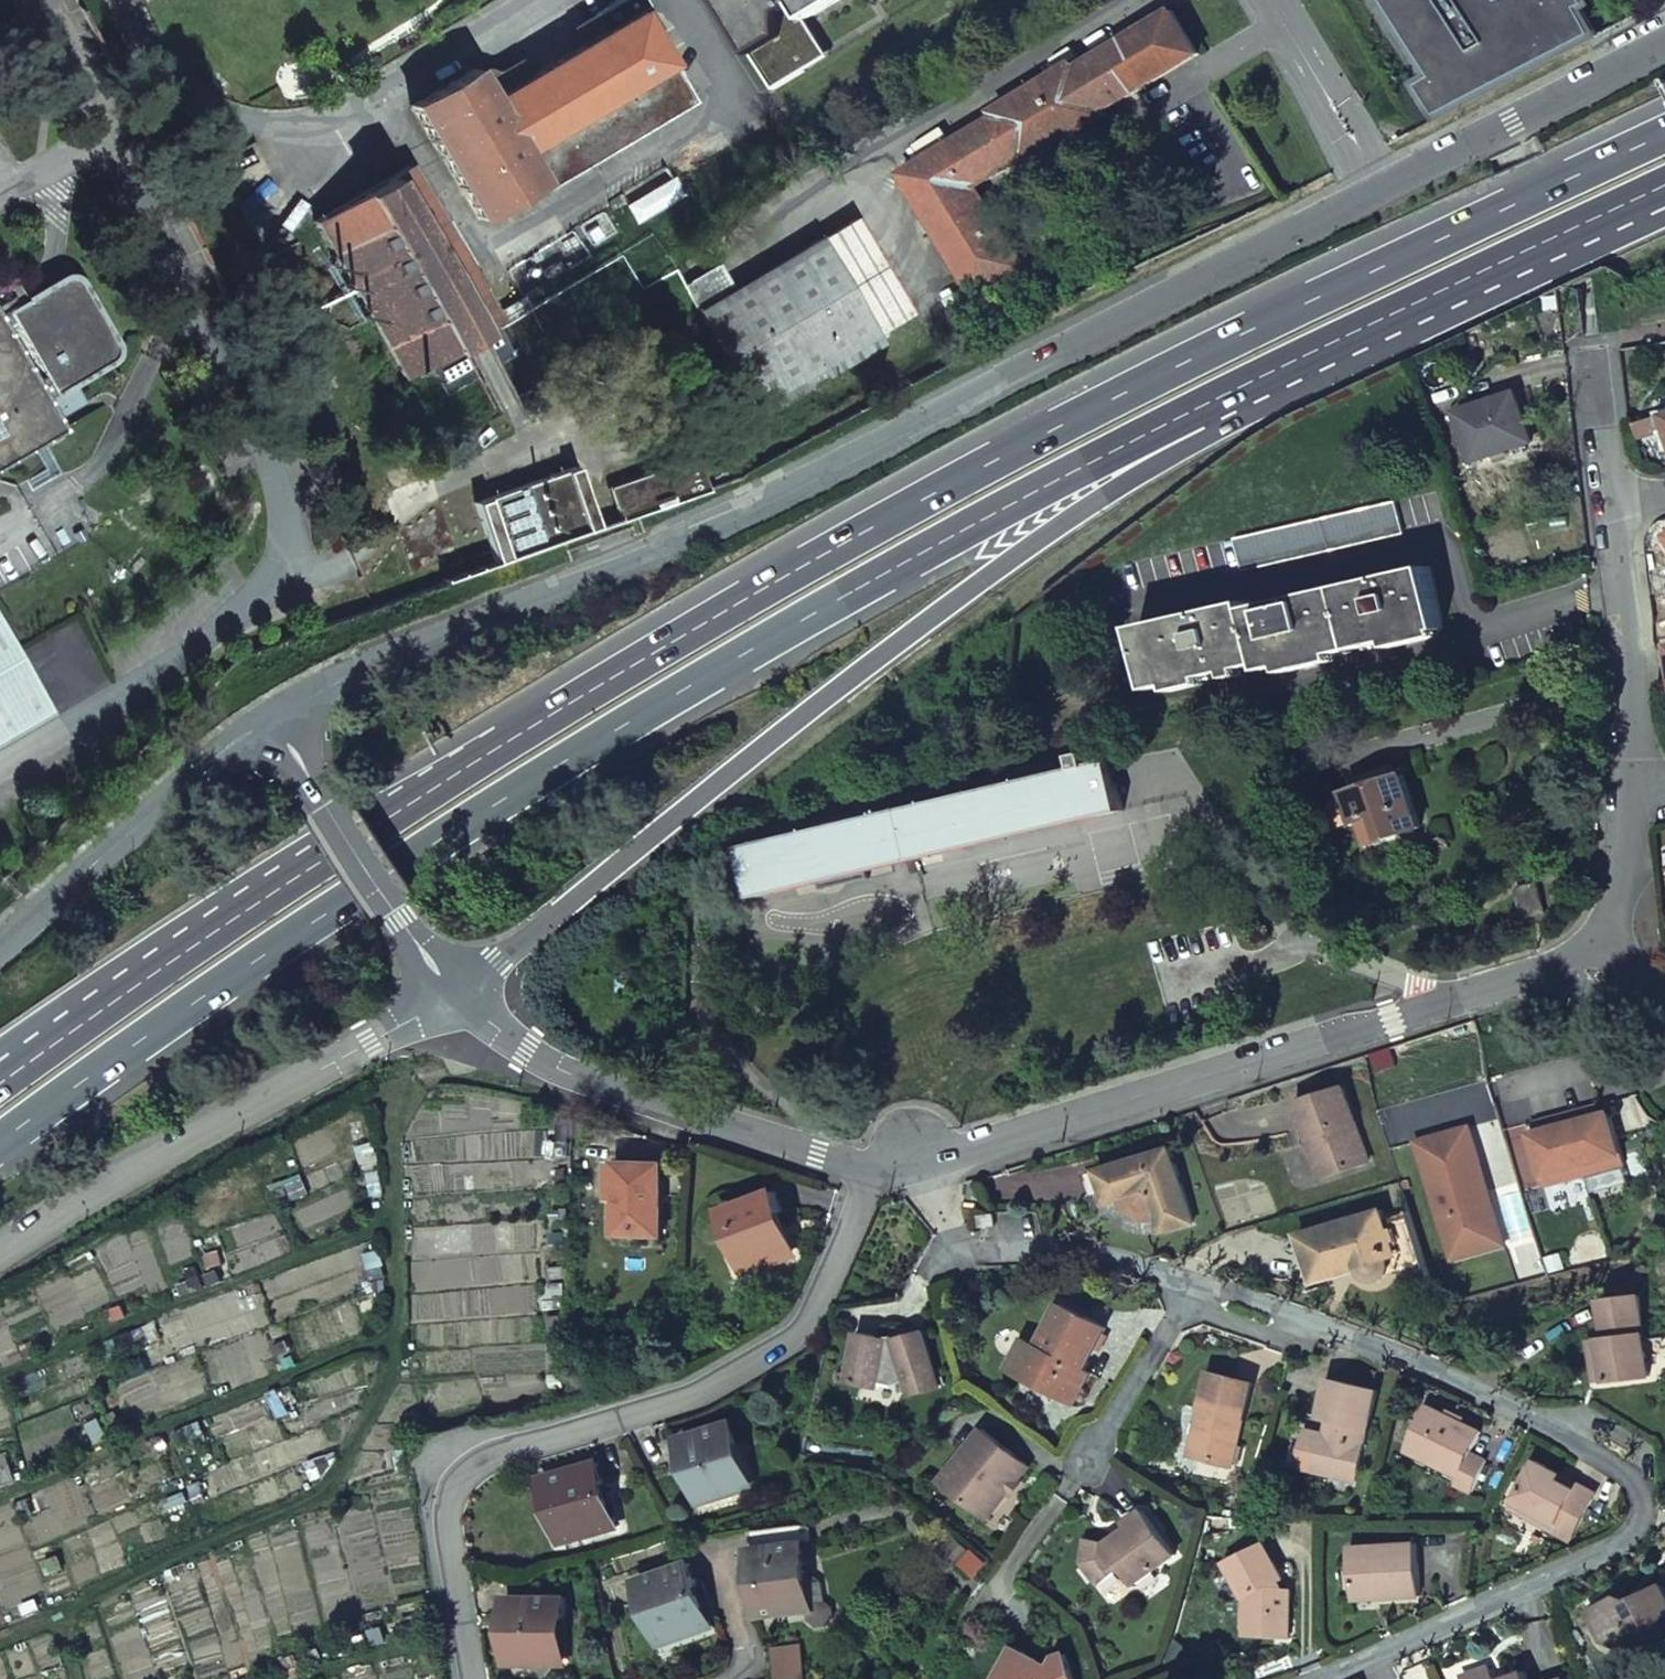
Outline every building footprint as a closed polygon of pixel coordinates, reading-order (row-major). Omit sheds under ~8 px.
[(604,31),(637,11),(646,6),(643,0),(617,0),(594,13),(604,31)] [(707,1),(752,78),(886,0),(709,0),(707,1)] [(1431,78),(1415,88),(1436,122),(1599,37),(1584,7),(1579,10),(1574,0),(1384,0),(1431,78)] [(411,106),(478,219),(539,183),(544,190),(691,101),(637,11),(604,31),(582,45),(490,99),(472,69),(411,106)] [(604,31),(594,13),(572,27),(582,45),(604,31)] [(903,176),(976,301),(1027,270),(982,195),(969,202),(965,196),(1022,161),(1026,166),(1059,146),(1068,161),(1082,152),(1074,137),(1106,117),(1104,112),(1200,55),(1175,13),(1079,70),(1075,66),(995,114),(999,118),(903,176)] [(377,325),(411,379),(503,322),(408,166),(343,206),(316,222),(350,279),(377,325)] [(673,179),(631,205),(640,220),(682,194),(673,179)] [(307,209),(316,222),(343,206),(335,193),(307,209)] [(732,291),(699,311),(728,359),(722,362),(733,379),(739,376),(762,414),(882,342),(877,335),(912,312),(856,219),(820,239),(819,238),(732,291)] [(701,252),(684,262),(690,272),(706,262),(701,252)] [(684,286),(699,311),(732,291),(717,266),(684,286)] [(17,329),(46,378),(56,395),(112,361),(118,355),(118,349),(116,346),(116,344),(80,283),(74,277),(70,277),(64,278),(7,313),(17,329)] [(363,325),(377,325),(350,279),(341,291),(331,297),(326,313),(336,328),(351,331),(363,325)] [(505,311),(512,324),(533,311),(525,299),(505,311)] [(8,335),(17,329),(7,313),(0,317),(0,322),(8,335)] [(64,431),(0,323),(0,468),(64,431)] [(37,384),(46,400),(56,395),(46,378),(37,384)] [(1515,393),(1475,407),(1478,412),(1457,419),(1472,463),(1532,443),(1515,393)] [(1659,418),(1638,425),(1642,438),(1664,432),(1659,418)] [(609,489),(621,522),(638,516),(707,491),(696,458),(609,489)] [(476,506),(498,567),(546,549),(599,530),(577,470),(476,506)] [(1398,503),(1236,540),(1243,571),(1404,534),(1398,503)] [(1250,602),(1138,629),(1152,691),(1263,666),(1264,672),(1445,630),(1431,568),(1252,609),(1250,602)] [(52,713),(0,624),(0,743),(52,713)] [(819,832),(744,849),(756,898),(1124,811),(1112,763),(1038,780),(1037,775),(982,787),(983,793),(872,819),(872,814),(817,827),(819,832)] [(1393,767),(1344,782),(1348,794),(1358,824),(1363,840),(1382,834),(1384,840),(1421,828),(1404,776),(1397,778),(1393,767)] [(1348,794),(1327,800),(1336,830),(1358,824),(1348,794)] [(1539,885),(1517,890),(1524,920),(1546,915),(1539,885)] [(1297,1104),(1311,1150),(1320,1147),(1329,1175),(1368,1163),(1345,1088),(1297,1104)] [(1597,1109),(1586,1112),(1588,1121),(1600,1118),(1597,1109)] [(1586,1112),(1568,1116),(1585,1176),(1624,1165),(1611,1115),(1600,1118),(1588,1121),(1586,1112)] [(1585,1176),(1568,1116),(1550,1122),(1552,1130),(1540,1134),(1529,1137),(1544,1187),(1585,1176)] [(1552,1130),(1550,1122),(1538,1125),(1540,1134),(1552,1130)] [(1480,1163),(1471,1128),(1418,1143),(1450,1261),(1503,1247),(1492,1205),(1478,1209),(1466,1167),(1480,1163)] [(1311,1150),(1320,1178),(1329,1175),(1320,1147),(1311,1150)] [(1194,1224),(1172,1150),(1098,1172),(1104,1192),(1108,1205),(1121,1201),(1123,1205),(1126,1209),(1131,1215),(1135,1218),(1143,1221),(1148,1221),(1153,1221),(1163,1218),(1167,1232),(1194,1224)] [(1492,1205),(1480,1163),(1466,1167),(1478,1209),(1492,1205)] [(666,1165),(615,1164),(614,1201),(619,1201),(619,1236),(664,1236),(665,1196),(666,1165)] [(1104,1192),(1098,1172),(1085,1176),(1091,1196),(1104,1192)] [(776,1192),(723,1210),(747,1275),(792,1259),(776,1216),(783,1214),(776,1192)] [(1312,1284),(1358,1270),(1360,1274),(1363,1278),(1372,1282),(1377,1282),(1380,1280),(1386,1276),(1388,1273),(1389,1266),(1386,1253),(1395,1250),(1384,1211),(1299,1236),(1312,1284)] [(981,1229),(996,1226),(995,1215),(979,1217),(981,1229)] [(899,1242),(862,1301),(902,1296),(928,1258),(899,1242)] [(1650,1378),(1640,1297),(1602,1301),(1607,1340),(1602,1340),(1603,1356),(1593,1357),(1597,1384),(1650,1378)] [(1085,1371),(1107,1329),(1063,1305),(1039,1349),(1048,1354),(1033,1383),(1075,1405),(1091,1374),(1085,1371)] [(925,1333),(897,1341),(898,1345),(893,1350),(887,1346),(889,1341),(861,1335),(850,1383),(878,1389),(880,1382),(894,1386),(908,1382),(911,1396),(940,1389),(925,1333)] [(1592,1341),(1593,1357),(1603,1356),(1602,1340),(1592,1341)] [(1033,1383),(1048,1354),(1039,1349),(1027,1343),(1012,1371),(1033,1383)] [(1208,1410),(1194,1457),(1230,1467),(1253,1384),(1212,1373),(1202,1409),(1208,1410)] [(1356,1483),(1378,1392),(1329,1380),(1319,1418),(1337,1423),(1334,1437),(1307,1430),(1302,1448),(1293,1446),(1289,1467),(1356,1483)] [(1454,1486),(1471,1494),(1487,1462),(1471,1455),(1481,1433),(1428,1407),(1408,1448),(1441,1464),(1439,1469),(1458,1478),(1454,1486)] [(735,1425),(681,1441),(701,1504),(746,1490),(733,1447),(740,1445),(735,1425)] [(987,1520),(1030,1467),(985,1430),(942,1483),(987,1520)] [(1563,1475),(1538,1461),(1518,1498),(1558,1520),(1556,1525),(1575,1535),(1595,1499),(1560,1481),(1563,1475)] [(598,1465),(543,1481),(549,1501),(553,1499),(565,1543),(616,1529),(598,1465)] [(1597,1494),(1563,1475),(1560,1481),(1595,1499),(1597,1494)] [(1558,1520),(1518,1498),(1515,1503),(1556,1525),(1558,1520)] [(1083,1563),(1099,1585),(1119,1570),(1124,1569),(1135,1585),(1176,1556),(1146,1512),(1129,1523),(1131,1528),(1109,1544),(1088,1541),(1083,1563)] [(752,1533),(762,1617),(808,1612),(809,1622),(817,1628),(827,1626),(832,1619),(832,1610),(824,1603),(821,1585),(814,1579),(808,1579),(801,1528),(752,1533)] [(1226,1563),(1243,1598),(1246,1596),(1249,1595),(1253,1605),(1251,1636),(1288,1639),(1291,1591),(1278,1590),(1274,1583),(1283,1579),(1266,1544),(1226,1563)] [(1352,1595),(1380,1593),(1381,1599),(1421,1597),(1418,1544),(1349,1549),(1352,1595)] [(691,1565),(638,1583),(646,1603),(653,1601),(668,1644),(712,1628),(691,1565)] [(1590,1614),(1589,1615),(1604,1644),(1631,1653),(1635,1640),(1637,1633),(1638,1633),(1652,1637),(1657,1646),(1664,1642),(1664,1590),(1663,1587),(1641,1598),(1643,1603),(1633,1608),(1631,1603),(1620,1599),(1590,1614)] [(1353,1601),(1381,1599),(1380,1593),(1352,1595),(1353,1601)] [(1246,1596),(1244,1636),(1251,1636),(1253,1605),(1249,1595),(1246,1596)] [(1633,1608),(1643,1603),(1641,1598),(1631,1603),(1633,1608)] [(566,1600),(508,1599),(508,1666),(561,1666),(561,1621),(566,1621),(566,1600)] [(1635,1640),(1657,1646),(1652,1637),(1638,1633),(1637,1633),(1635,1640)] [(987,1678),(1075,1678),(1063,1644),(1048,1648),(1044,1658),(1009,1639),(987,1678)] [(800,1648),(773,1651),(776,1678),(804,1678),(800,1648)] [(1491,1668),(1464,1677),(1464,1678),(1495,1678),(1491,1668)]
